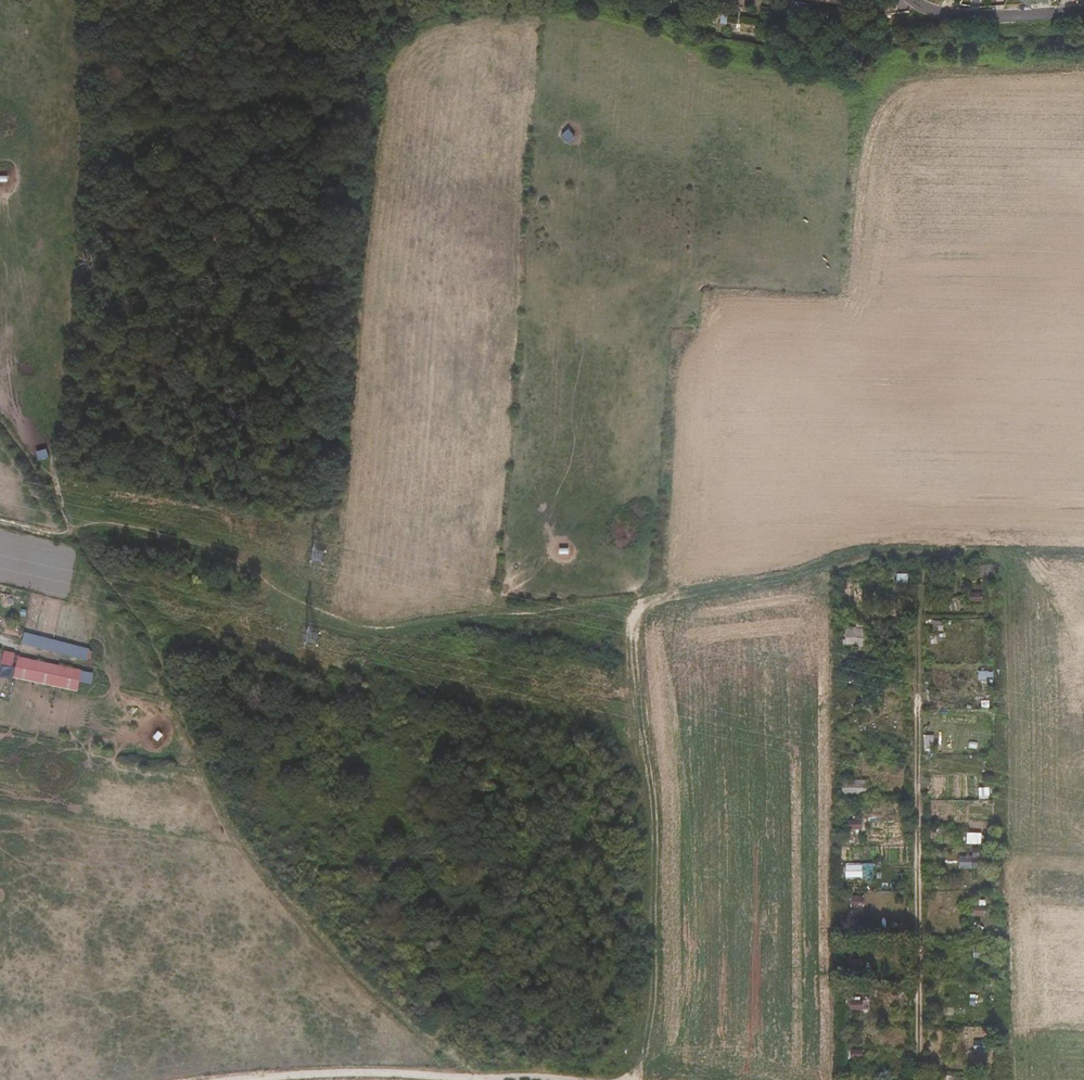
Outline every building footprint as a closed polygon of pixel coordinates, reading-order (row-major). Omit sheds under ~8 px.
[(696,4),(695,12),(707,16),(708,6),(696,4)] [(708,6),(707,16),(718,20),(720,7),(708,6)] [(847,626),(846,644),(864,645),(864,627),(847,626)] [(88,660),(91,648),(26,631),(23,643),(88,660)] [(5,649),(2,663),(14,665),(17,652),(5,649)] [(82,670),(17,656),(12,677),(77,691),(82,670)] [(868,793),(867,779),(844,779),(844,794),(868,793)] [(863,818),(847,818),(848,829),(863,828),(863,818)] [(974,847),(974,867),(985,866),(985,847),(974,847)] [(960,868),(973,868),(972,855),(960,855),(960,868)] [(848,863),(847,877),(864,878),(865,863),(848,863)] [(860,910),(865,901),(857,896),(851,904),(860,910)] [(852,1008),(862,1009),(863,999),(853,998),(852,1008)] [(852,1056),(864,1057),(864,1049),(852,1048),(852,1056)]
